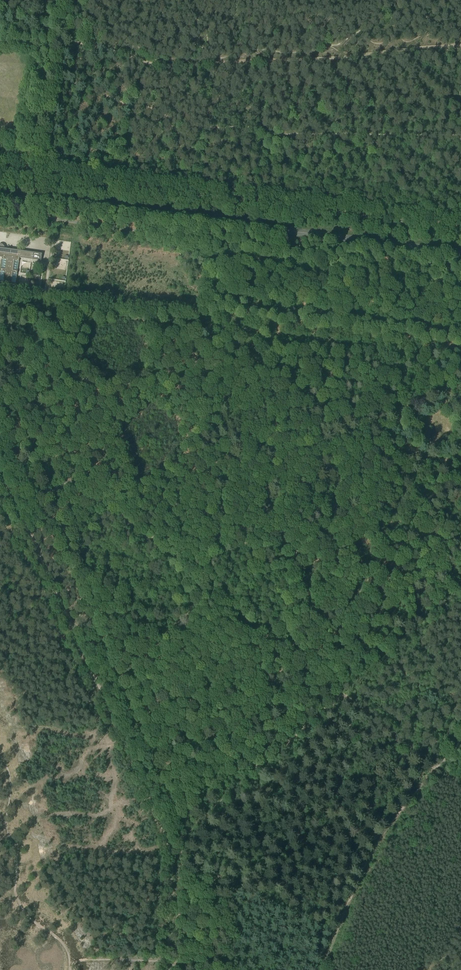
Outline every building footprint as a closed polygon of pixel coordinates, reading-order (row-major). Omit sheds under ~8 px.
[(30,243),(28,251),(38,252),(39,245),(30,243)] [(2,257),(0,273),(0,281),(16,284),(19,258),(41,261),(42,254),(3,249),(4,246),(0,246),(0,257),(2,257)]
